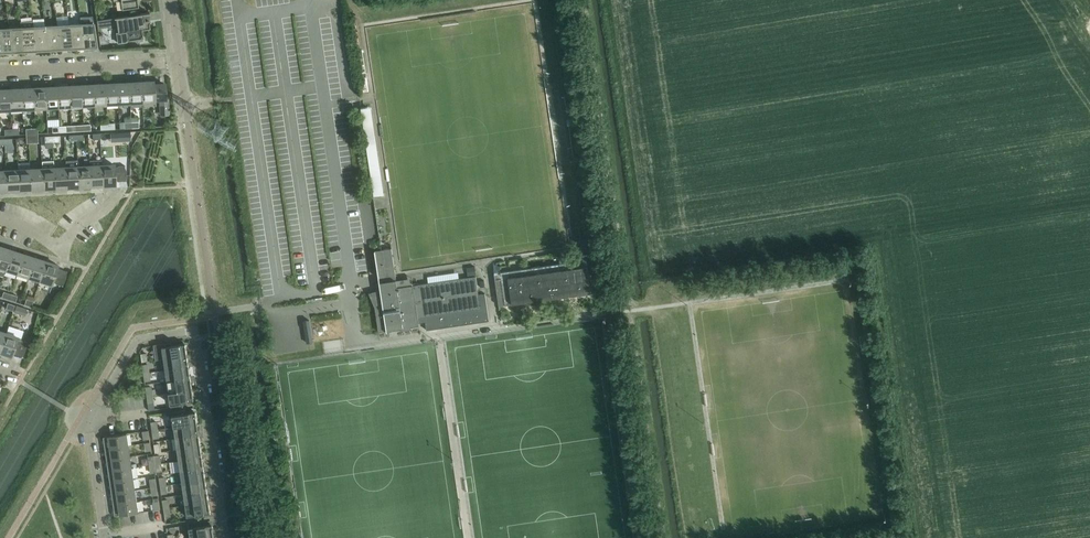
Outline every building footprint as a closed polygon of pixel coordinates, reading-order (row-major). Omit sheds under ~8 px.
[(113,2),(121,1),(122,10),(138,8),(137,0),(113,0),(113,2)] [(149,14),(149,13),(96,21),(98,31),(98,29),(109,27),(109,29),(117,28),(117,33),(125,32),(127,41),(143,39),(141,30),(149,28),(148,21),(149,21),(149,20),(144,21),(143,14),(149,14)] [(32,20),(20,22),(21,28),(24,52),(32,51),(31,49),(36,49),(33,27),(32,20)] [(93,23),(81,24),(84,46),(89,46),(89,50),(97,50),(93,23)] [(81,24),(69,25),(72,49),(79,49),(79,46),(84,46),(81,24)] [(69,25),(57,26),(60,48),(65,47),(65,49),(72,49),(69,25)] [(33,27),(36,49),(41,49),(41,51),(49,50),(45,26),(33,27)] [(57,26),(45,26),(49,50),(56,50),(55,48),(60,48),(57,26)] [(0,29),(0,51),(0,53),(7,53),(7,51),(12,50),(9,28),(0,29)] [(21,28),(9,28),(12,50),(17,50),(17,52),(24,52),(21,28)] [(141,82),(129,83),(130,103),(142,103),(141,82)] [(154,82),(141,82),(142,103),(154,102),(154,99),(158,99),(158,100),(165,99),(165,98),(165,96),(165,95),(165,94),(165,93),(165,91),(165,90),(165,89),(165,88),(164,87),(164,85),(164,84),(156,85),(153,85),(153,82),(154,82)] [(129,83),(117,84),(118,104),(130,103),(129,83)] [(105,84),(93,85),(94,105),(106,105),(105,84)] [(117,84),(105,84),(106,105),(118,104),(117,84)] [(93,85),(81,86),(82,106),(94,105),(93,85)] [(69,86),(57,87),(58,107),(70,107),(69,86)] [(81,86),(69,86),(70,107),(82,106),(81,86)] [(57,87),(45,88),(46,108),(58,107),(57,87)] [(33,88),(21,89),(22,109),(34,109),(33,88)] [(45,88),(33,88),(34,109),(46,108),(45,88)] [(21,89),(9,90),(10,110),(22,109),(21,89)] [(0,90),(0,111),(10,110),(9,90),(0,90)] [(168,108),(161,108),(161,116),(169,116),(169,115),(168,108)] [(130,132),(117,133),(118,141),(131,140),(130,132)] [(114,165),(102,166),(103,186),(116,185),(116,184),(115,184),(115,181),(117,181),(117,182),(126,181),(125,181),(125,180),(126,178),(126,177),(126,175),(126,173),(126,172),(126,170),(125,169),(125,167),(125,166),(118,166),(118,167),(114,167),(114,165)] [(90,166),(78,167),(79,187),(91,186),(90,166)] [(102,166),(90,166),(91,186),(103,186),(102,166)] [(78,167),(66,168),(67,188),(79,187),(78,167)] [(54,168),(42,169),(43,189),(55,188),(54,168)] [(66,168),(54,168),(55,188),(67,188),(66,168)] [(42,169),(30,170),(31,190),(43,189),(42,169)] [(18,170),(6,171),(7,191),(19,190),(18,170)] [(30,170),(18,170),(19,190),(31,190),(30,170)] [(4,276),(6,270),(12,251),(0,247),(0,275),(4,276)] [(370,293),(369,293),(375,308),(379,332),(387,331),(387,332),(388,332),(387,331),(419,326),(419,323),(426,322),(427,330),(490,321),(485,294),(479,295),(476,276),(398,288),(392,249),(376,251),(375,251),(380,284),(377,284),(376,283),(376,284),(377,294),(376,294),(374,294),(372,295),(371,296),(370,293)] [(12,251),(6,270),(17,274),(23,254),(12,251)] [(23,254),(17,274),(28,277),(34,258),(23,254)] [(34,258),(28,277),(40,281),(46,262),(34,258)] [(499,306),(539,300),(591,293),(587,260),(494,273),(499,306)] [(46,262),(40,281),(51,285),(52,282),(56,284),(55,284),(62,286),(63,286),(62,286),(62,285),(63,284),(64,282),(65,281),(65,279),(66,277),(66,276),(66,274),(66,273),(67,272),(59,269),(59,270),(56,269),(57,266),(58,266),(46,262)] [(1,298),(8,300),(10,294),(3,292),(1,298)] [(10,294),(8,300),(15,302),(17,296),(10,294)] [(26,299),(24,305),(31,307),(33,301),(26,299)] [(15,305),(8,303),(6,309),(13,311),(15,305)] [(24,316),(26,309),(17,306),(14,313),(24,316)] [(310,320),(304,321),(307,343),(313,343),(310,320)] [(0,351),(0,353),(12,357),(12,356),(11,356),(12,353),(15,353),(14,354),(23,357),(23,356),(22,356),(23,355),(24,353),(25,352),(25,351),(25,350),(26,348),(26,346),(26,344),(26,343),(27,342),(27,343),(27,342),(20,340),(20,341),(17,339),(17,337),(6,333),(0,351)] [(186,344),(163,347),(162,347),(164,359),(188,356),(186,344)] [(188,356),(164,359),(166,370),(189,367),(188,356)] [(189,367),(166,370),(167,381),(191,378),(189,367)] [(191,378),(167,381),(169,392),(193,389),(191,378)] [(193,389),(169,392),(171,408),(184,406),(183,402),(194,401),(193,389)] [(186,410),(172,412),(173,416),(172,416),(174,427),(198,424),(196,412),(187,414),(186,410)] [(198,424),(174,427),(176,438),(199,435),(198,424)] [(104,437),(105,449),(129,445),(127,434),(112,436),(104,437)] [(199,435),(176,438),(177,450),(201,446),(199,435)] [(129,445),(105,449),(107,460),(131,457),(129,445)] [(201,446),(177,450),(179,461),(203,457),(201,446)] [(131,457),(107,460),(109,471),(132,468),(131,457)] [(203,457),(179,461),(181,472),(204,468),(203,457)] [(132,468),(109,471),(110,482),(134,479),(132,468)] [(204,468),(181,472),(182,483),(206,479),(204,468)] [(134,479),(110,482),(112,493),(136,490),(134,479)] [(206,479),(182,483),(184,494),(208,491),(206,479)] [(136,490),(112,493),(114,505),(137,501),(136,490)] [(208,491),(184,494),(186,505),(209,502),(208,491)] [(137,501),(114,505),(115,516),(139,513),(137,501)] [(209,502),(186,505),(187,517),(211,513),(209,502)] [(190,528),(189,528),(191,537),(205,537),(214,537),(213,525),(190,528)]
